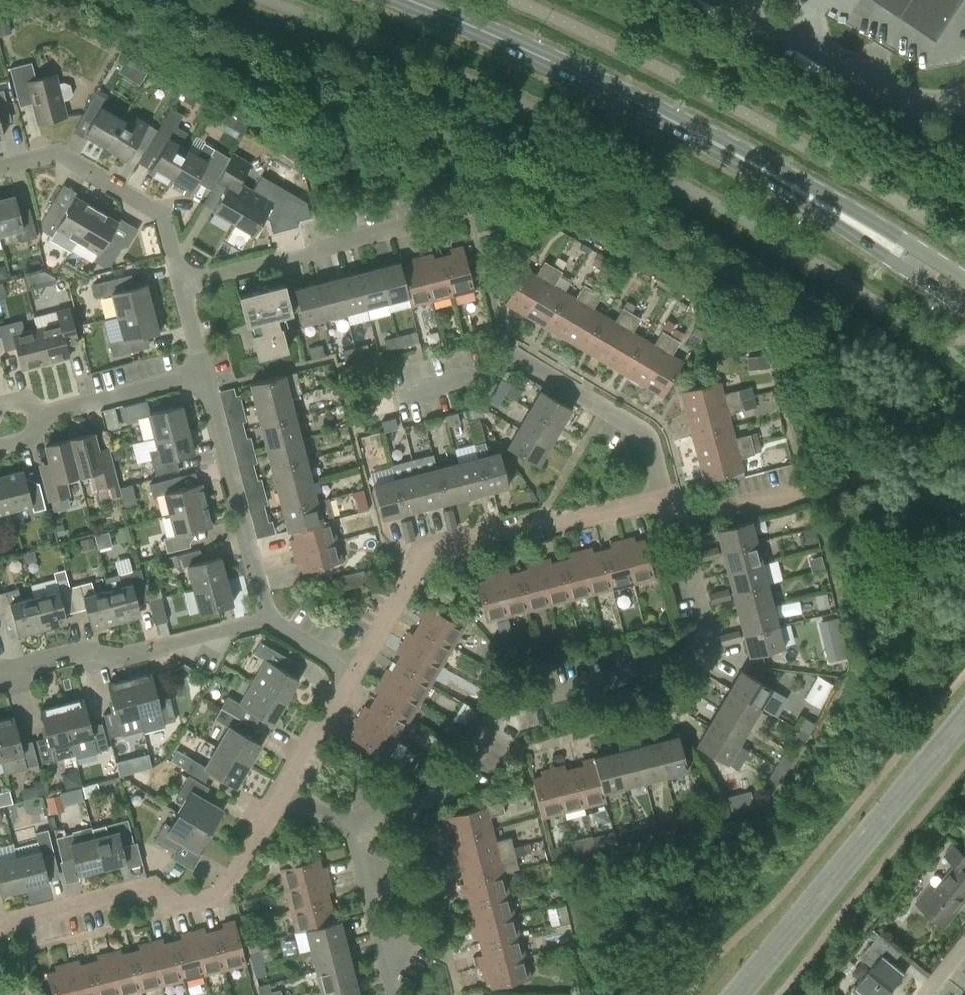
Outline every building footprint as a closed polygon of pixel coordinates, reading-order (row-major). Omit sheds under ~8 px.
[(937,41),(964,0),(876,0),(937,41)] [(11,33),(9,24),(0,26),(0,36),(11,33)] [(71,93),(69,86),(63,82),(57,84),(54,75),(35,80),(31,62),(9,68),(16,97),(30,94),(38,124),(65,116),(61,100),(67,99),(71,93)] [(84,134),(105,146),(121,120),(100,107),(105,99),(108,95),(98,89),(82,114),(92,120),(84,134)] [(10,118),(3,90),(0,91),(0,121),(10,118)] [(192,107),(197,98),(187,92),(182,101),(192,107)] [(181,146),(188,134),(174,126),(179,117),(169,111),(164,119),(149,143),(161,150),(148,172),(168,183),(187,150),(181,146)] [(136,118),(131,126),(121,120),(105,146),(126,159),(134,145),(144,151),(157,130),(136,118)] [(228,133),(237,138),(242,127),(234,123),(228,133)] [(207,188),(226,156),(213,148),(204,143),(197,155),(187,150),(168,183),(187,195),(195,181),(207,188)] [(233,222),(252,191),(240,184),(251,165),(232,154),(230,158),(226,156),(207,188),(209,190),(202,204),(212,210),(233,222)] [(276,202),(272,203),(252,191),(233,222),(254,234),(264,217),(271,221),(274,231),(299,224),(289,185),(282,186),(284,195),(275,197),(276,202)] [(14,230),(17,238),(22,241),(37,238),(35,234),(29,211),(18,213),(14,196),(0,199),(0,234),(14,230)] [(71,251),(77,241),(96,209),(74,196),(66,210),(52,202),(40,222),(42,231),(52,236),(50,239),(71,251)] [(120,218),(117,222),(96,209),(77,241),(97,253),(93,260),(102,266),(111,264),(121,247),(126,246),(137,229),(120,218)] [(586,255),(590,248),(583,244),(579,251),(586,255)] [(451,254),(442,256),(452,295),(473,290),(462,246),(449,249),(451,254)] [(420,257),(431,301),(452,295),(442,256),(433,258),(432,254),(420,257)] [(603,270),(609,259),(599,254),(593,264),(603,270)] [(504,303),(524,315),(557,260),(548,255),(544,262),(544,261),(536,275),(524,268),(504,303)] [(400,267),(410,306),(431,301),(420,257),(408,260),(409,265),(401,267),(400,267)] [(557,260),(524,315),(543,326),(564,291),(553,285),(561,272),(561,271),(565,263),(559,259),(557,260)] [(410,306),(400,267),(401,267),(400,262),(378,268),(387,302),(407,297),(410,306)] [(0,267),(0,280),(8,278),(5,266),(0,267)] [(387,302),(378,268),(357,273),(366,308),(387,302)] [(366,308),(357,273),(336,278),(345,313),(366,308)] [(111,294),(117,317),(152,308),(148,295),(152,294),(149,284),(130,289),(126,276),(93,284),(97,298),(111,294)] [(564,291),(543,326),(563,338),(592,290),(597,281),(589,277),(584,285),(583,284),(575,298),(564,291)] [(315,284),(324,318),(345,313),(336,278),(315,284)] [(292,314),(284,284),(238,295),(246,325),(251,324),(253,333),(251,334),(257,358),(287,350),(281,326),(279,327),(276,318),(292,314)] [(303,324),(324,318),(315,284),(294,289),(303,324)] [(592,290),(563,338),(583,350),(603,315),(593,308),(601,295),(592,290)] [(622,373),(643,338),(632,331),(640,318),(639,318),(645,308),(636,303),(631,313),(602,361),(622,373)] [(59,323),(36,329),(45,364),(69,358),(65,343),(76,340),(68,308),(56,311),(59,323)] [(155,321),(152,308),(117,317),(123,340),(108,343),(112,357),(145,348),(142,335),(161,330),(159,320),(155,321)] [(603,315),(583,350),(602,361),(631,313),(622,308),(614,321),(603,315)] [(45,364),(36,329),(13,335),(10,323),(0,326),(0,335),(4,351),(16,348),(21,370),(45,364)] [(643,338),(622,373),(641,384),(670,336),(674,328),(666,324),(662,331),(661,331),(653,344),(643,338)] [(703,336),(704,334),(702,333),(696,330),(695,329),(694,329),(688,339),(698,345),(703,336)] [(407,334),(396,337),(399,347),(410,344),(407,334)] [(679,341),(670,336),(641,384),(662,396),(682,361),(671,355),(679,341)] [(399,347),(396,337),(384,340),(387,350),(399,347)] [(365,345),(354,348),(356,358),(368,355),(365,345)] [(308,349),(310,359),(322,356),(320,346),(308,349)] [(356,358),(354,348),(341,351),(344,361),(356,358)] [(747,357),(749,369),(769,366),(768,354),(747,357)] [(249,384),(254,405),(289,396),(284,375),(249,384)] [(509,384),(500,379),(494,390),(503,394),(509,384)] [(680,391),(686,414),(740,400),(737,390),(722,394),(719,381),(680,391)] [(218,391),(224,413),(243,408),(240,395),(236,396),(233,388),(218,391)] [(497,405),(503,394),(494,390),(488,400),(497,405)] [(540,390),(529,409),(559,427),(571,408),(540,390)] [(289,396),(254,405),(259,426),(295,417),(289,396)] [(740,400),(686,414),(692,436),(731,426),(728,414),(743,410),(755,406),(753,397),(740,400)] [(148,414),(150,413),(146,399),(123,405),(126,414),(127,420),(148,414)] [(148,414),(154,437),(187,429),(181,405),(150,413),(148,414)] [(246,421),(243,408),(224,413),(229,433),(244,430),(242,423),(246,421)] [(518,428),(549,446),(559,427),(529,409),(518,428)] [(459,424),(456,413),(444,416),(447,427),(459,424)] [(295,417),(259,426),(264,447),(300,438),(295,417)] [(381,421),(384,431),(397,427),(394,418),(381,421)] [(473,446),(485,443),(479,418),(467,421),(473,446)] [(422,424),(412,427),(413,433),(419,436),(425,434),(422,424)] [(731,426),(692,436),(697,458),(759,442),(756,432),(734,438),(731,426)] [(537,465),(549,446),(518,428),(507,447),(537,465)] [(187,429),(154,437),(158,450),(149,452),(155,475),(179,469),(176,457),(193,453),(187,429)] [(246,439),(244,430),(229,433),(234,454),(254,449),(251,438),(246,439)] [(92,434),(69,440),(78,475),(92,471),(96,487),(109,484),(112,496),(119,494),(109,455),(98,458),(92,434)] [(300,438),(264,447),(269,468),(305,459),(300,438)] [(64,479),(78,475),(69,440),(45,446),(51,470),(41,472),(48,500),(68,495),(64,479)] [(761,451),(759,442),(697,458),(703,481),(742,471),(739,458),(754,454),(754,453),(761,451)] [(257,463),(254,449),(234,454),(240,475),(254,472),(252,464),(257,463)] [(499,452),(478,457),(486,492),(508,486),(499,452)] [(411,460),(424,508),(445,503),(432,455),(411,460)] [(432,455),(445,503),(466,497),(457,463),(436,468),(433,455),(432,455)] [(457,463),(466,497),(486,492),(478,457),(457,463)] [(274,489),(311,480),(305,459),(269,468),(274,489)] [(394,479),(403,513),(424,508),(411,460),(391,466),(394,479)] [(23,471),(3,476),(11,511),(31,506),(33,512),(45,509),(38,483),(27,486),(23,471)] [(256,481),(254,472),(240,475),(245,496),(264,492),(261,480),(256,481)] [(11,511),(3,476),(0,476),(0,526),(15,523),(11,511)] [(164,494),(169,514),(206,505),(201,483),(175,490),(172,478),(149,484),(152,497),(164,494)] [(381,519),(403,513),(394,479),(372,484),(381,519)] [(279,510),(316,501),(311,480),(274,489),(279,510)] [(354,498),(357,499),(365,497),(363,489),(353,492),(354,498)] [(267,505),(264,492),(245,496),(251,517),(265,513),(263,506),(267,505)] [(329,498),(316,501),(279,510),(284,531),(331,520),(334,519),(329,498)] [(212,527),(206,505),(169,514),(174,535),(163,538),(167,552),(190,546),(186,533),(212,527)] [(452,509),(442,511),(447,532),(457,529),(452,509)] [(268,522),(265,513),(251,517),(256,538),(275,534),(272,521),(268,522)] [(289,552),(336,540),(331,520),(284,531),(284,532),(293,530),(294,538),(286,540),(289,552)] [(410,520),(400,522),(405,543),(415,540),(410,520)] [(716,529),(720,546),(717,546),(719,551),(756,542),(750,520),(716,529)] [(62,524),(55,526),(58,535),(65,533),(62,524)] [(127,526),(117,529),(120,541),(130,539),(127,526)] [(105,531),(92,534),(95,547),(108,543),(105,531)] [(815,543),(813,531),(803,533),(806,545),(815,543)] [(92,537),(81,540),(84,549),(94,547),(92,537)] [(633,537),(621,540),(633,584),(654,578),(644,539),(634,541),(633,537)] [(342,562),(336,540),(289,552),(292,564),(300,562),(302,572),(342,562)] [(602,550),(612,589),(633,584),(621,540),(609,543),(610,548),(602,550)] [(710,560),(723,557),(727,572),(761,563),(756,542),(719,551),(717,546),(707,549),(710,560)] [(579,551),(591,594),(612,589),(602,550),(593,552),(592,547),(579,551)] [(187,565),(193,589),(226,581),(219,557),(202,561),(199,549),(175,555),(169,557),(171,568),(178,566),(179,568),(187,565)] [(699,562),(710,560),(707,549),(697,552),(699,562)] [(34,551),(23,553),(26,564),(36,561),(34,551)] [(560,561),(570,600),(591,594),(579,551),(567,554),(568,558),(560,561)] [(126,557),(113,559),(114,572),(128,570),(126,557)] [(538,561),(549,605),(570,600),(560,561),(551,563),(550,558),(538,561)] [(518,571),(528,611),(549,605),(538,561),(525,564),(527,569),(518,571)] [(761,563),(727,572),(731,588),(728,589),(729,593),(767,584),(761,563)] [(104,578),(107,590),(116,623),(130,620),(129,616),(140,613),(135,595),(146,592),(140,569),(104,578)] [(496,572),(507,616),(528,611),(518,571),(509,574),(508,569),(496,572)] [(366,583),(363,570),(339,576),(343,589),(366,583)] [(485,621),(507,616),(496,572),(484,575),(485,580),(475,582),(485,621)] [(58,591),(34,597),(42,630),(56,626),(55,623),(66,620),(62,602),(72,600),(69,588),(66,576),(55,579),(58,591)] [(232,604),(226,581),(193,589),(200,613),(232,604)] [(116,623),(107,590),(95,594),(91,582),(79,585),(69,588),(72,600),(75,611),(85,608),(90,626),(101,623),(102,627),(116,623)] [(721,602),(734,599),(737,614),(772,605),(767,584),(729,593),(728,589),(718,591),(721,602)] [(6,592),(0,593),(0,612),(1,618),(12,615),(17,633),(27,630),(28,634),(42,630),(34,597),(21,601),(18,589),(6,592)] [(710,605),(721,602),(718,591),(708,594),(710,605)] [(829,607),(826,594),(815,596),(817,610),(829,607)] [(154,624),(167,621),(161,598),(148,601),(154,624)] [(422,618),(417,626),(452,647),(463,627),(424,604),(418,616),(422,618)] [(772,605),(737,614),(741,629),(739,630),(740,635),(777,626),(772,605)] [(843,639),(838,617),(820,622),(825,644),(843,639)] [(402,642),(441,665),(452,647),(417,626),(413,634),(409,631),(402,642)] [(729,633),(732,643),(744,640),(748,656),(783,647),(777,626),(740,635),(739,630),(729,633)] [(721,646),(732,643),(729,633),(718,635),(721,646)] [(290,660),(283,656),(284,656),(260,642),(253,653),(265,660),(252,682),(285,701),(298,679),(289,673),(292,668),(287,665),(290,660)] [(395,663),(430,684),(441,665),(402,642),(396,653),(400,656),(395,663)] [(380,679),(419,702),(430,684),(395,663),(391,671),(387,669),(380,679)] [(190,673),(185,665),(174,674),(179,681),(190,673)] [(740,670),(729,689),(760,707),(771,688),(740,670)] [(143,733),(164,728),(163,724),(175,720),(169,697),(157,700),(150,673),(129,679),(139,716),(143,733)] [(825,699),(833,687),(818,678),(810,691),(825,699)] [(118,722),(139,716),(129,679),(107,684),(114,711),(103,714),(109,738),(121,734),(118,722)] [(373,700),(408,721),(419,702),(380,679),(374,690),(378,693),(373,700)] [(227,697),(221,707),(241,719),(254,727),(260,717),(272,724),(285,701),(252,682),(239,705),(227,697)] [(760,707),(729,689),(718,708),(749,726),(760,707)] [(83,699),(61,704),(71,742),(91,737),(95,749),(107,746),(101,723),(90,726),(83,699)] [(358,717),(397,740),(408,721),(373,700),(369,708),(365,706),(358,717)] [(463,728),(475,709),(463,702),(452,721),(463,728)] [(74,755),(71,742),(61,704),(40,710),(47,737),(35,740),(41,763),(74,755)] [(235,730),(241,719),(221,707),(221,708),(220,707),(214,719),(228,727),(216,747),(247,765),(259,744),(235,730)] [(707,726),(738,744),(749,726),(718,708),(707,726)] [(13,717),(0,720),(0,755),(4,773),(38,764),(32,741),(20,744),(13,717)] [(386,759),(397,740),(358,717),(352,727),(356,730),(351,738),(386,759)] [(814,724),(804,718),(791,740),(800,746),(814,724)] [(726,763),(738,744),(707,726),(696,745),(726,763)] [(678,736),(656,741),(665,776),(687,770),(678,736)] [(636,747),(644,781),(665,776),(656,741),(636,747)] [(235,786),(247,765),(216,747),(205,766),(191,758),(184,770),(205,782),(211,771),(235,786)] [(615,752),(623,787),(644,781),(636,747),(615,752)] [(602,792),(603,792),(623,787),(615,752),(593,758),(602,792)] [(151,768),(148,755),(116,762),(119,775),(151,768)] [(791,761),(782,755),(769,777),(778,783),(791,761)] [(583,765),(574,767),(584,807),(605,801),(603,792),(602,792),(593,758),(581,761),(583,765)] [(552,768),(563,812),(584,807),(574,767),(565,770),(564,765),(552,768)] [(542,818),(563,812),(552,768),(540,771),(541,776),(531,778),(542,818)] [(186,799),(178,812),(209,831),(209,830),(206,828),(218,808),(203,798),(209,788),(188,776),(177,794),(186,799)] [(37,795),(46,793),(43,781),(34,783),(37,795)] [(754,807),(750,790),(725,797),(729,813),(754,807)] [(63,810),(58,793),(47,796),(51,813),(63,810)] [(447,816),(453,839),(492,829),(489,816),(504,813),(501,802),(447,816)] [(197,852),(209,831),(178,812),(177,813),(181,815),(173,828),(164,822),(153,841),(174,853),(180,842),(197,852)] [(690,824),(688,813),(663,819),(666,830),(690,824)] [(91,829),(93,838),(101,868),(125,862),(127,868),(140,864),(135,843),(133,843),(127,820),(91,829)] [(649,835),(646,823),(622,830),(625,841),(649,835)] [(492,829),(453,839),(458,860),(475,856),(513,846),(510,837),(495,841),(492,829)] [(35,833),(40,852),(16,858),(24,888),(48,881),(41,856),(53,853),(47,830),(35,833)] [(101,868),(93,838),(83,841),(81,832),(68,835),(55,838),(61,861),(73,858),(77,874),(101,868)] [(606,846),(603,834),(592,837),(595,849),(606,846)] [(475,856),(458,860),(464,882),(503,873),(500,861),(515,857),(515,856),(526,853),(523,845),(513,848),(513,847),(513,846),(475,856)] [(941,926),(964,896),(964,871),(964,870),(964,856),(953,846),(945,856),(954,864),(935,889),(929,885),(914,905),(941,926)] [(24,888),(16,858),(0,862),(0,894),(24,888)] [(279,868),(285,890),(329,878),(326,866),(321,867),(318,858),(279,868)] [(469,904),(508,894),(503,873),(464,882),(459,883),(462,896),(467,895),(469,904)] [(329,878),(285,890),(290,911),(329,900),(327,892),(332,891),(329,878)] [(470,926),(514,915),(508,894),(469,904),(471,913),(467,914),(470,926)] [(329,900),(290,911),(296,932),(305,930),(339,920),(336,908),(332,909),(329,900)] [(480,946),(519,936),(514,915),(470,926),(473,938),(478,937),(480,946)] [(223,928),(214,930),(224,969),(246,964),(234,920),(221,923),(223,928)] [(310,950),(345,941),(339,920),(305,930),(310,950)] [(192,931),(203,975),(224,969),(214,930),(205,932),(204,928),(192,931)] [(867,934),(875,940),(861,958),(872,967),(856,988),(865,994),(888,994),(906,973),(893,963),(902,952),(872,928),(867,934)] [(172,941),(182,980),(203,975),(192,931),(180,934),(181,939),(172,941)] [(481,968),(525,957),(519,936),(480,946),(482,954),(477,956),(481,968)] [(150,942),(161,985),(182,980),(172,941),(163,943),(162,938),(150,942)] [(345,941),(310,950),(316,971),(350,962),(345,941)] [(130,952),(140,991),(161,985),(150,942),(138,945),(139,949),(130,952)] [(119,994),(124,994),(140,991),(130,952),(122,954),(120,949),(108,952),(119,994)] [(260,950),(249,953),(253,965),(263,963),(260,950)] [(97,994),(119,994),(108,952),(96,955),(97,960),(89,962),(97,994)] [(530,978),(525,957),(481,968),(484,980),(488,979),(491,988),(511,983),(530,978)] [(75,994),(97,994),(89,962),(80,965),(79,960),(66,963),(75,994)] [(321,992),(355,983),(350,962),(316,971),(321,992)] [(66,963),(54,966),(55,971),(46,973),(52,994),(75,994),(66,963)] [(266,975),(263,963),(253,965),(256,978),(266,975)] [(355,983),(321,992),(322,994),(359,994),(355,983)]
